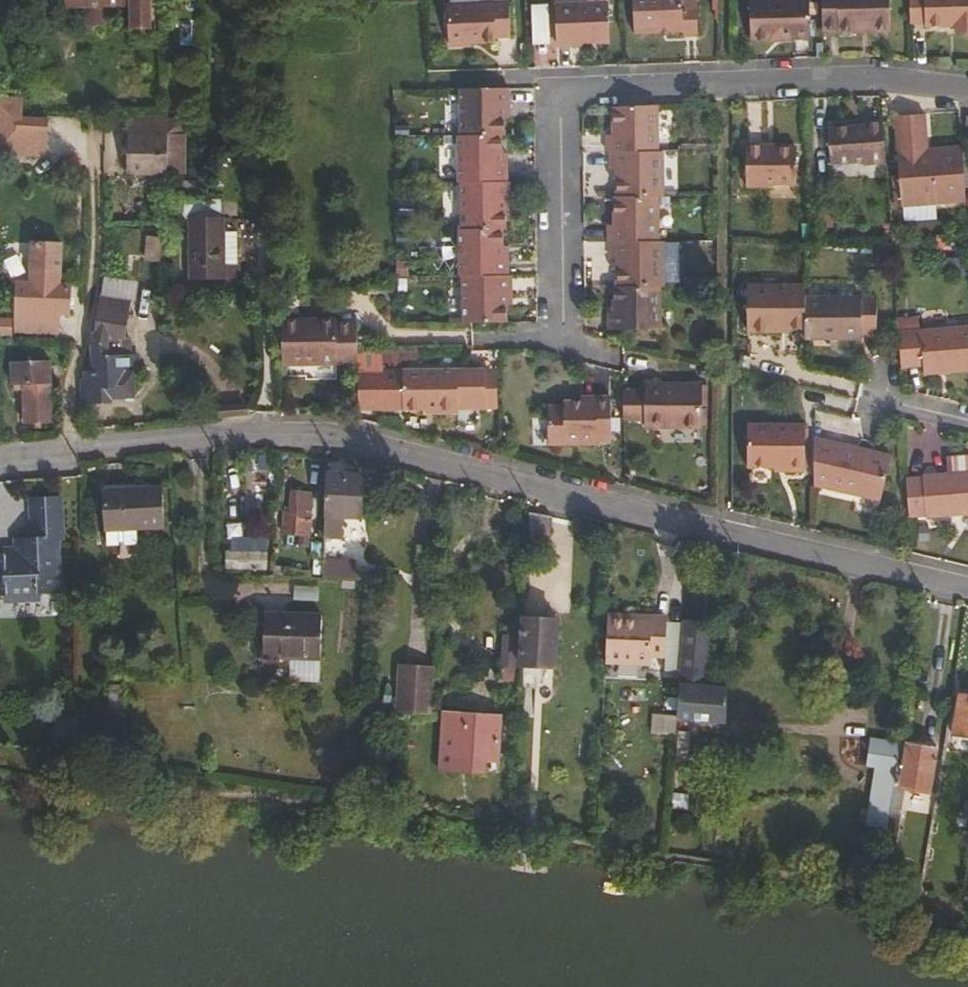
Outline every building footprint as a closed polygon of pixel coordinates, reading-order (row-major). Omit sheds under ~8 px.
[(99,1),(124,1),(124,16),(136,21),(136,25),(145,24),(145,0),(61,0),(79,1),(99,1)] [(443,35),(490,35),(490,29),(504,29),(504,0),(443,0),(443,35)] [(551,35),(605,35),(604,0),(551,0),(551,35)] [(631,28),(679,28),(679,31),(695,31),(695,0),(631,0),(631,28)] [(744,38),(803,37),(803,0),(745,0),(744,38)] [(817,24),(831,24),(831,27),(885,27),(885,0),(817,0),(817,24)] [(904,20),(918,20),(918,25),(949,25),(949,32),(967,32),(967,0),(904,0),(904,20)] [(99,1),(79,1),(79,19),(99,20),(99,1)] [(532,43),(550,43),(549,2),(531,2),(532,43)] [(455,82),(454,127),(495,127),(499,127),(498,112),(498,102),(505,101),(505,82),(455,82)] [(608,146),(655,146),(654,100),(611,101),(611,127),(603,128),(604,146),(608,146)] [(961,186),(958,143),(923,144),(920,108),(892,110),(897,201),(962,198),(961,186)] [(124,111),(124,129),(165,130),(165,111),(124,111)] [(44,114),(14,114),(14,131),(44,132),(44,114)] [(880,157),(877,115),(858,117),(858,119),(822,122),(825,157),(856,155),(857,158),(880,157)] [(495,127),(454,127),(453,127),(453,174),(455,174),(500,174),(500,157),(495,157),(495,145),(495,127)] [(124,169),(164,170),(165,130),(124,129),(124,169)] [(165,130),(164,170),(183,170),(183,130),(165,130)] [(762,142),(743,142),(743,184),(766,184),(766,181),(791,181),(791,146),(762,146),(762,142)] [(615,164),(615,191),(655,192),(660,192),(661,146),(655,146),(608,146),(607,164),(615,164)] [(504,193),(504,174),(500,174),(455,174),(455,221),(496,221),(499,221),(499,202),(499,193),(504,193)] [(604,220),(604,238),(608,238),(654,238),(655,192),(615,191),(611,191),(610,220),(604,220)] [(220,197),(173,197),(173,214),(189,215),(188,274),(225,274),(225,260),(217,260),(217,241),(225,241),(226,228),(226,216),(220,216),(220,197)] [(455,221),(453,221),(453,268),(457,268),(503,267),(503,249),(495,249),(495,239),(496,221),(455,221)] [(225,241),(225,260),(237,260),(238,227),(226,228),(225,241)] [(655,284),(660,284),(661,239),(654,238),(608,238),(607,256),(615,256),(615,283),(655,284)] [(28,276),(16,276),(13,307),(58,308),(67,308),(68,277),(60,277),(60,240),(28,239),(28,276)] [(495,249),(503,249),(503,239),(495,239),(495,249)] [(217,260),(225,260),(225,241),(217,241),(217,260)] [(237,260),(225,260),(225,274),(237,273),(237,260)] [(96,263),(95,276),(126,277),(127,265),(96,263)] [(506,287),(507,267),(503,267),(457,268),(457,314),(467,314),(500,314),(500,297),(500,287),(506,287)] [(126,277),(95,276),(94,342),(84,343),(84,396),(110,395),(110,388),(132,387),(130,362),(135,362),(132,333),(107,333),(108,308),(123,307),(126,277)] [(767,322),(797,323),(797,291),(797,280),(739,279),(738,325),(767,326),(767,322)] [(655,327),(655,284),(615,283),(611,283),(610,309),(604,309),(604,326),(655,327)] [(869,293),(797,291),(797,323),(797,326),(821,326),(821,332),(853,334),(853,328),(869,328),(869,293)] [(58,308),(13,307),(13,325),(57,326),(58,308)] [(8,325),(8,312),(0,312),(0,325),(8,325)] [(273,319),(270,365),(339,369),(341,327),(328,326),(328,322),(273,319)] [(892,326),(894,354),(895,362),(916,361),(916,367),(967,363),(967,321),(892,326)] [(341,327),(339,369),(345,369),(347,327),(341,327)] [(51,353),(12,352),(11,377),(22,377),(21,405),(49,405),(51,353)] [(398,397),(399,360),(354,360),(354,396),(398,397)] [(399,360),(398,397),(481,400),(481,362),(399,360)] [(494,362),(481,362),(481,400),(493,400),(494,362)] [(621,383),(621,412),(638,412),(638,420),(696,421),(696,376),(638,375),(638,383),(621,383)] [(604,393),(591,393),(591,398),(575,398),(557,397),(557,402),(541,401),(540,423),(546,423),(546,440),(590,442),(590,438),(604,438),(604,393)] [(739,418),(739,460),(778,461),(778,465),(796,465),(795,418),(739,418)] [(806,430),(806,476),(873,492),(883,448),(806,430)] [(898,467),(900,508),(967,505),(967,464),(898,467)] [(357,511),(358,470),(322,469),(320,509),(338,510),(357,511)] [(1,536),(0,536),(0,575),(5,581),(29,581),(35,573),(56,572),(54,519),(59,519),(57,478),(26,479),(28,520),(20,520),(21,539),(1,539),(1,536)] [(101,481),(103,521),(163,518),(161,479),(101,481)] [(280,487),(278,509),(297,510),(299,488),(280,487)] [(538,508),(527,508),(526,533),(537,534),(538,508)] [(337,530),(338,510),(320,509),(320,530),(337,530)] [(1,530),(1,536),(1,539),(21,539),(20,520),(12,520),(12,530),(1,530)] [(224,542),(223,558),(260,560),(261,544),(224,542)] [(318,573),(348,574),(348,555),(319,555),(318,573)] [(265,604),(262,643),(318,647),(320,608),(265,604)] [(604,605),(602,654),(645,656),(646,647),(661,648),(661,613),(623,611),(623,606),(604,605)] [(550,659),(552,612),(519,610),(516,657),(550,659)] [(672,708),(672,711),(702,713),(705,680),(701,680),(705,614),(679,612),(672,708)] [(393,666),(428,668),(429,658),(393,655),(393,666)] [(428,668),(393,666),(391,701),(426,703),(428,668)] [(705,680),(702,713),(712,714),(715,681),(705,680)] [(722,681),(715,681),(712,714),(720,714),(722,681)] [(967,729),(967,686),(955,684),(948,726),(967,729)] [(496,709),(444,705),(441,749),(483,752),(494,753),(496,709)] [(672,711),(672,708),(650,706),(649,724),(671,725),(672,711)] [(57,740),(76,740),(76,717),(57,717),(57,740)] [(872,732),(868,758),(882,760),(886,734),(872,732)] [(895,733),(889,774),(924,780),(931,739),(895,733)] [(672,784),(670,800),(687,801),(688,785),(672,784)]
